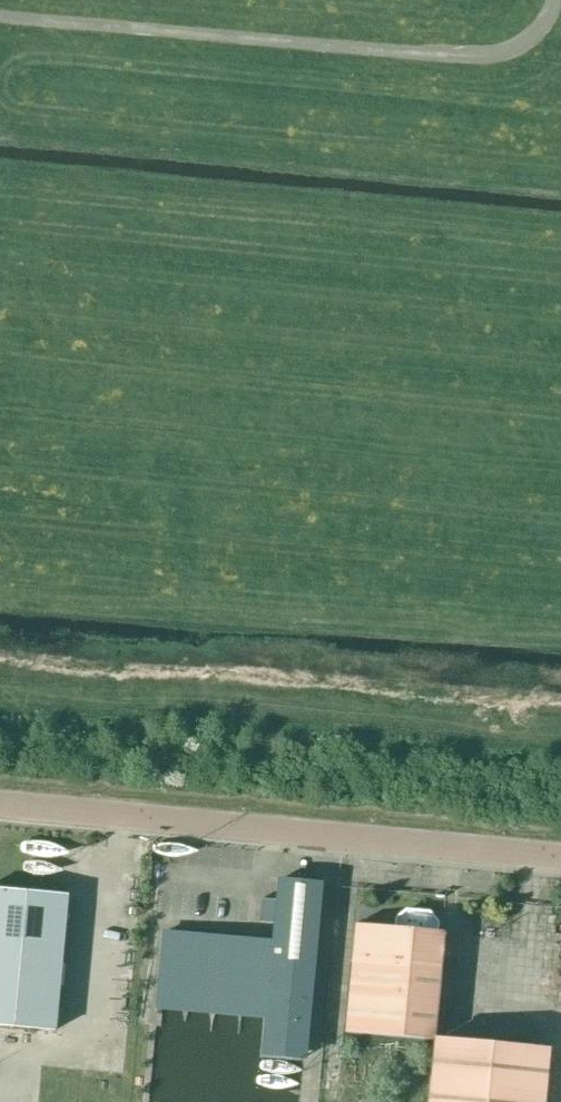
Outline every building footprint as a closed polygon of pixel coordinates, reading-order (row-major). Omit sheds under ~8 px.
[(267,1016),(265,1039),(306,1043),(320,883),(279,880),(274,943),(164,933),(157,1006),(267,1016)] [(67,895),(0,889),(0,1025),(54,1030),(67,895)] [(356,923),(345,1031),(434,1039),(445,931),(356,923)] [(434,1040),(428,1101),(544,1101),(549,1051),(434,1040)]
